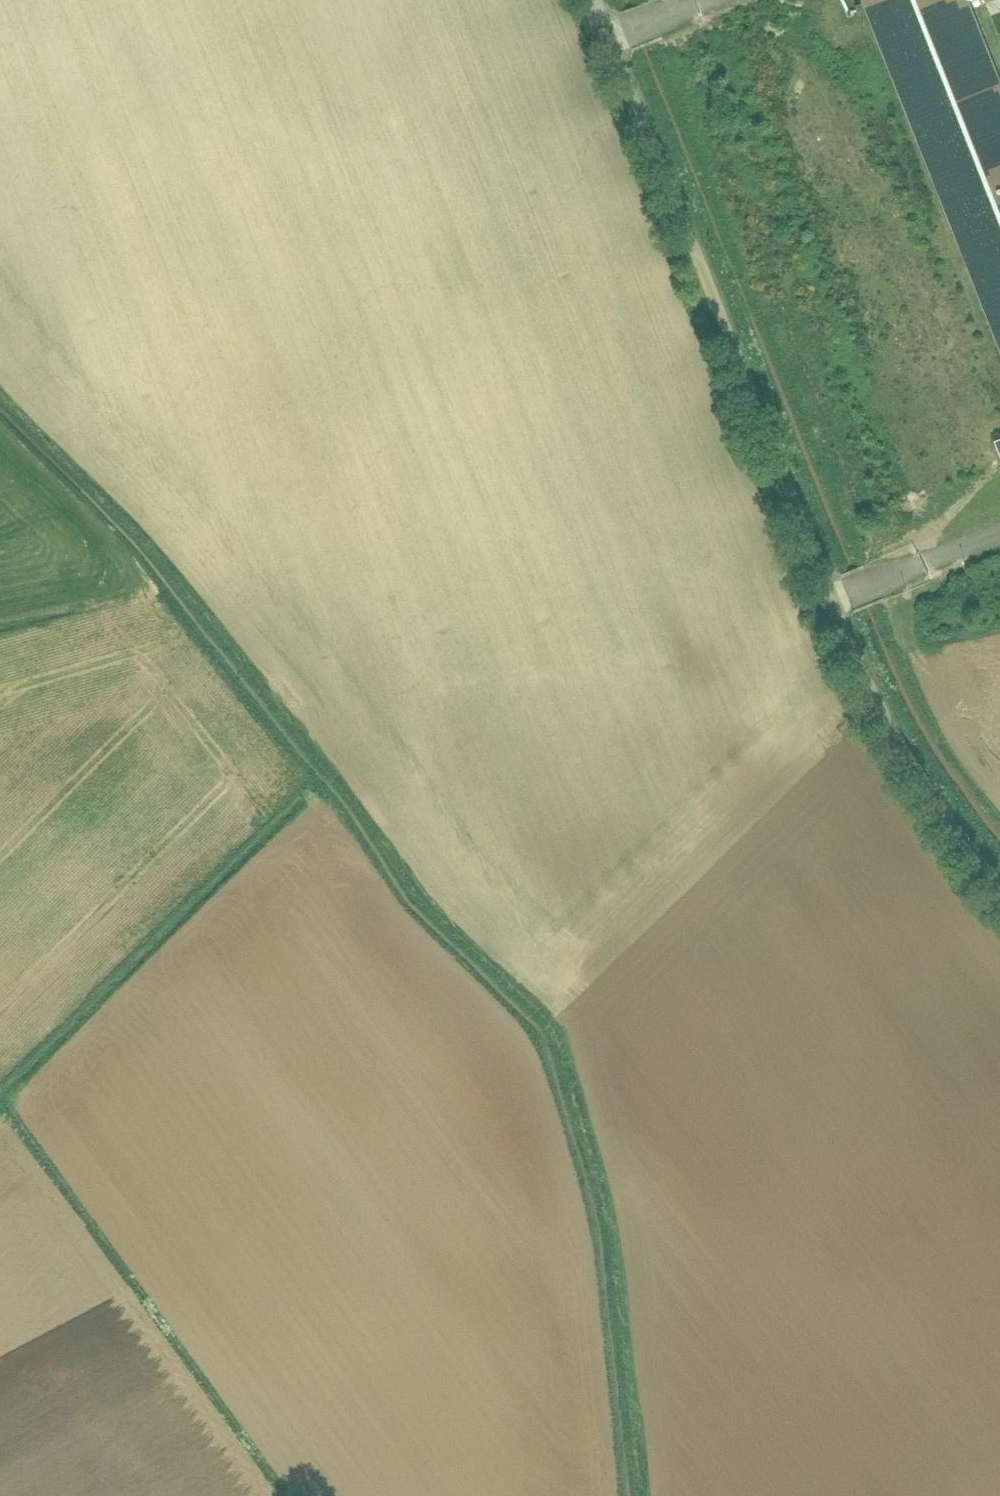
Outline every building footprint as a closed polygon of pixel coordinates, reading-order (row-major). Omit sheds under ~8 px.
[(859,1),(999,349),(999,92),(963,0),(861,0),(859,1)]
